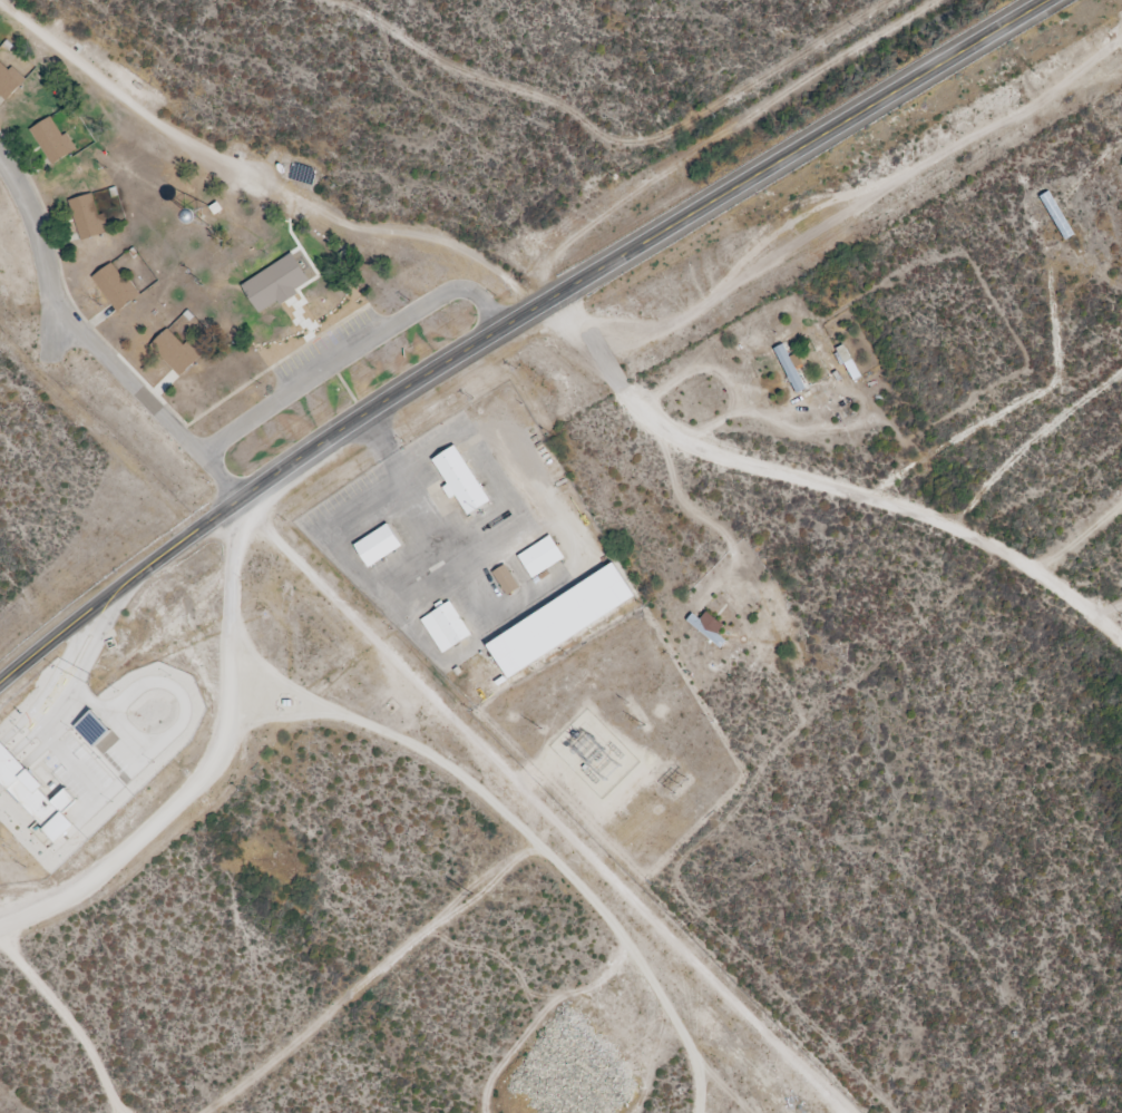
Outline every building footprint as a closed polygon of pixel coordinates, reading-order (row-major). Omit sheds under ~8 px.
[(3,100),(26,78),(11,65),(7,69),(0,62),(0,97),(3,100)] [(48,115),(28,128),(50,164),(77,148),(66,131),(60,135),(48,115)] [(92,192),(69,199),(81,241),(111,232),(106,213),(99,214),(92,192)] [(1065,240),(1074,234),(1047,192),(1037,198),(1065,240)] [(280,254),(310,302),(306,304),(309,307),(287,321),(285,316),(282,319),(252,271),(263,264),(261,262),(271,255),(273,257),(280,254)] [(110,262),(90,276),(116,312),(142,293),(129,277),(124,281),(110,262)] [(168,329),(149,344),(178,377),(201,357),(188,342),(183,345),(168,329)] [(805,389),(782,345),(773,349),(795,394),(805,389)] [(451,445),(430,459),(447,484),(441,487),(448,498),(453,495),(466,514),(488,499),(451,445)] [(386,524),(399,545),(367,566),(353,544),(386,524)] [(516,555),(548,535),(563,556),(530,576),(516,555)] [(609,560),(631,594),(504,677),(482,644),(609,560)] [(503,564),(492,572),(507,593),(517,586),(503,564)] [(448,601),(420,618),(441,652),(469,634),(448,601)] [(722,624),(702,615),(700,619),(690,615),(684,627),(723,646),(726,640),(716,635),(722,624)] [(97,710),(79,726),(98,745),(115,730),(97,710)] [(11,788),(0,776),(0,735),(3,732),(35,765),(11,788)] [(35,765),(60,793),(71,783),(84,797),(69,810),(82,824),(62,843),(11,788),(35,765)]
